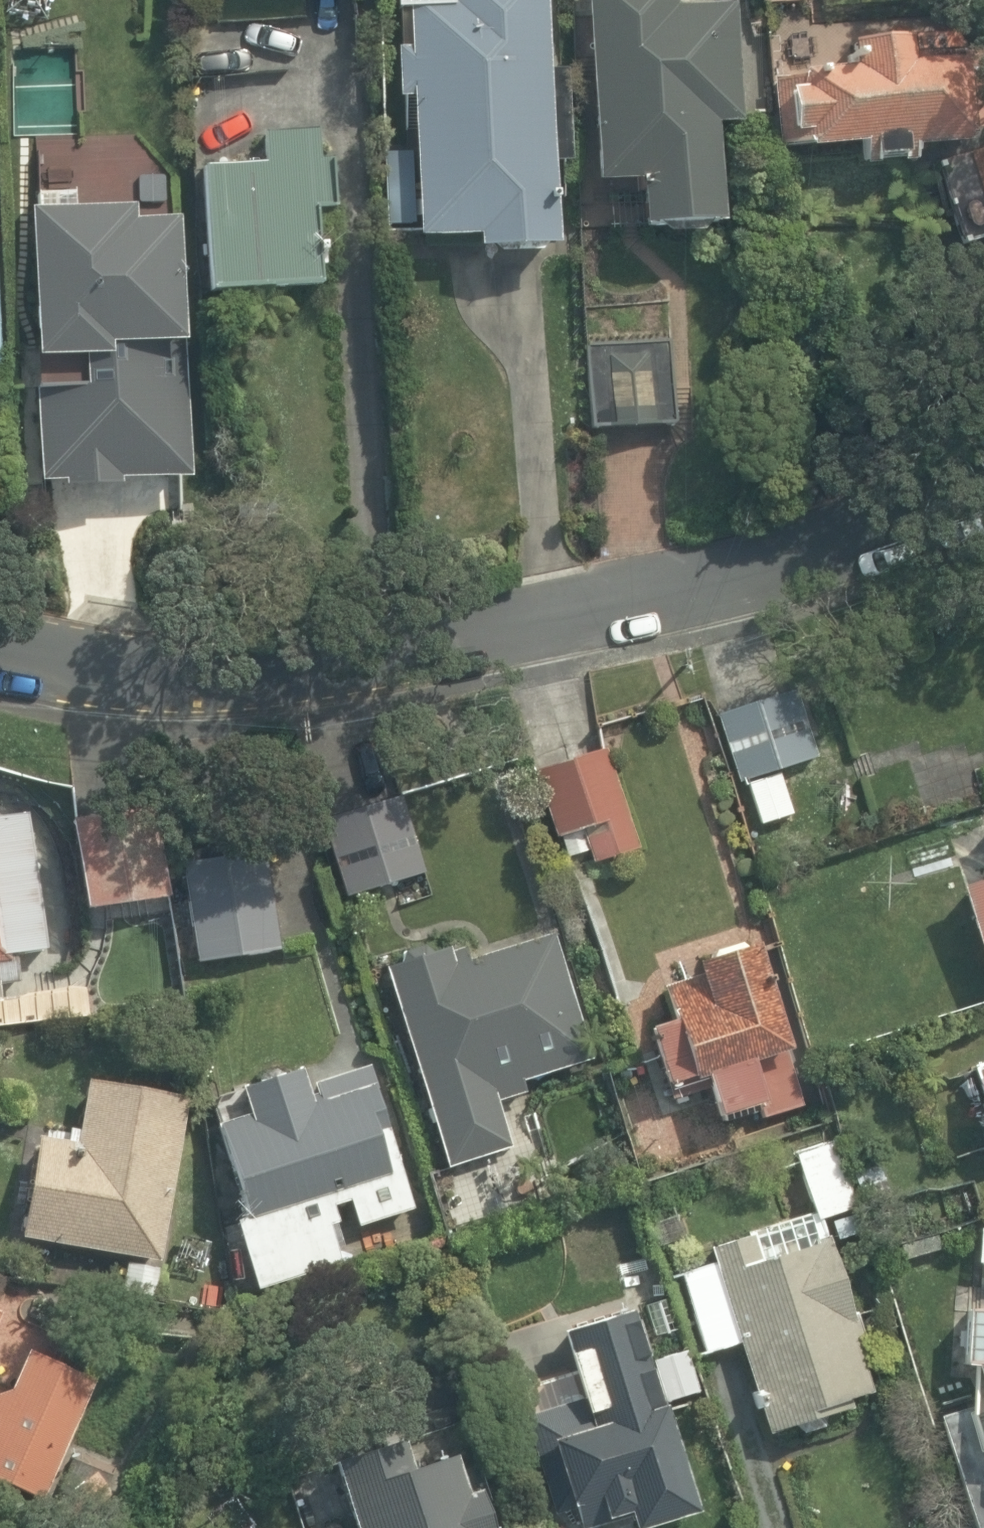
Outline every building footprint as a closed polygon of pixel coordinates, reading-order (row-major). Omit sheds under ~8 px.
[(558,0),(443,0),(444,14),(414,16),(416,58),(401,58),(403,105),(423,104),(431,254),(492,251),(492,269),(572,265),(558,0)] [(600,201),(652,198),(656,258),(734,253),(727,136),(750,135),(742,4),(685,7),(685,0),(588,0),(600,201)] [(813,167),(983,159),(983,50),(868,55),(869,95),(810,97),(813,167)] [(261,174),(207,176),(212,307),(333,302),(331,256),(352,256),(348,172),(325,173),(323,135),(259,138),(261,174)] [(183,204),(35,208),(42,497),(191,493),(183,204)] [(668,356),(591,358),(593,433),(670,431),(668,356)] [(806,687),(720,714),(758,834),(801,821),(786,776),(830,762),(806,687)] [(648,891),(605,749),(520,774),(543,850),(583,837),(603,904),(648,891)] [(158,807),(64,822),(80,923),(174,908),(158,807)] [(409,812),(331,836),(352,905),(430,881),(409,812)] [(35,819),(0,824),(0,1009),(25,1005),(19,964),(54,960),(35,819)] [(290,860),(189,878),(205,964),(305,946),(290,860)] [(983,970),(983,873),(955,883),(983,970)] [(472,955),(392,981),(454,1172),(522,1150),(506,1100),(600,1069),(559,944),(477,971),(472,955)] [(819,1107),(771,960),(671,993),(683,1030),(663,1037),(685,1103),(717,1093),(731,1135),(819,1107)] [(252,1112),(219,1120),(261,1293),(356,1270),(348,1236),(416,1220),(381,1075),(312,1092),(308,1075),(247,1090),(252,1112)] [(56,1128),(32,1243),(161,1270),(195,1106),(94,1085),(84,1133),(56,1128)] [(723,1263),(682,1275),(707,1364),(746,1353),(773,1447),(886,1414),(840,1250),(873,1240),(844,1139),(795,1152),(813,1216),(718,1243),(723,1263)] [(9,1320),(0,1316),(0,1340),(9,1320)] [(983,1319),(979,1412),(939,1427),(978,1527),(983,1527),(983,1319)] [(566,1463),(585,1527),(722,1527),(687,1407),(703,1402),(688,1354),(653,1364),(641,1323),(573,1343),(589,1398),(551,1409),(566,1463)] [(53,1511),(106,1391),(0,1345),(0,1488),(53,1511)] [(499,1496),(482,1501),(470,1457),(447,1463),(434,1416),(374,1432),(386,1480),(346,1491),(356,1527),(507,1527),(499,1496)]
